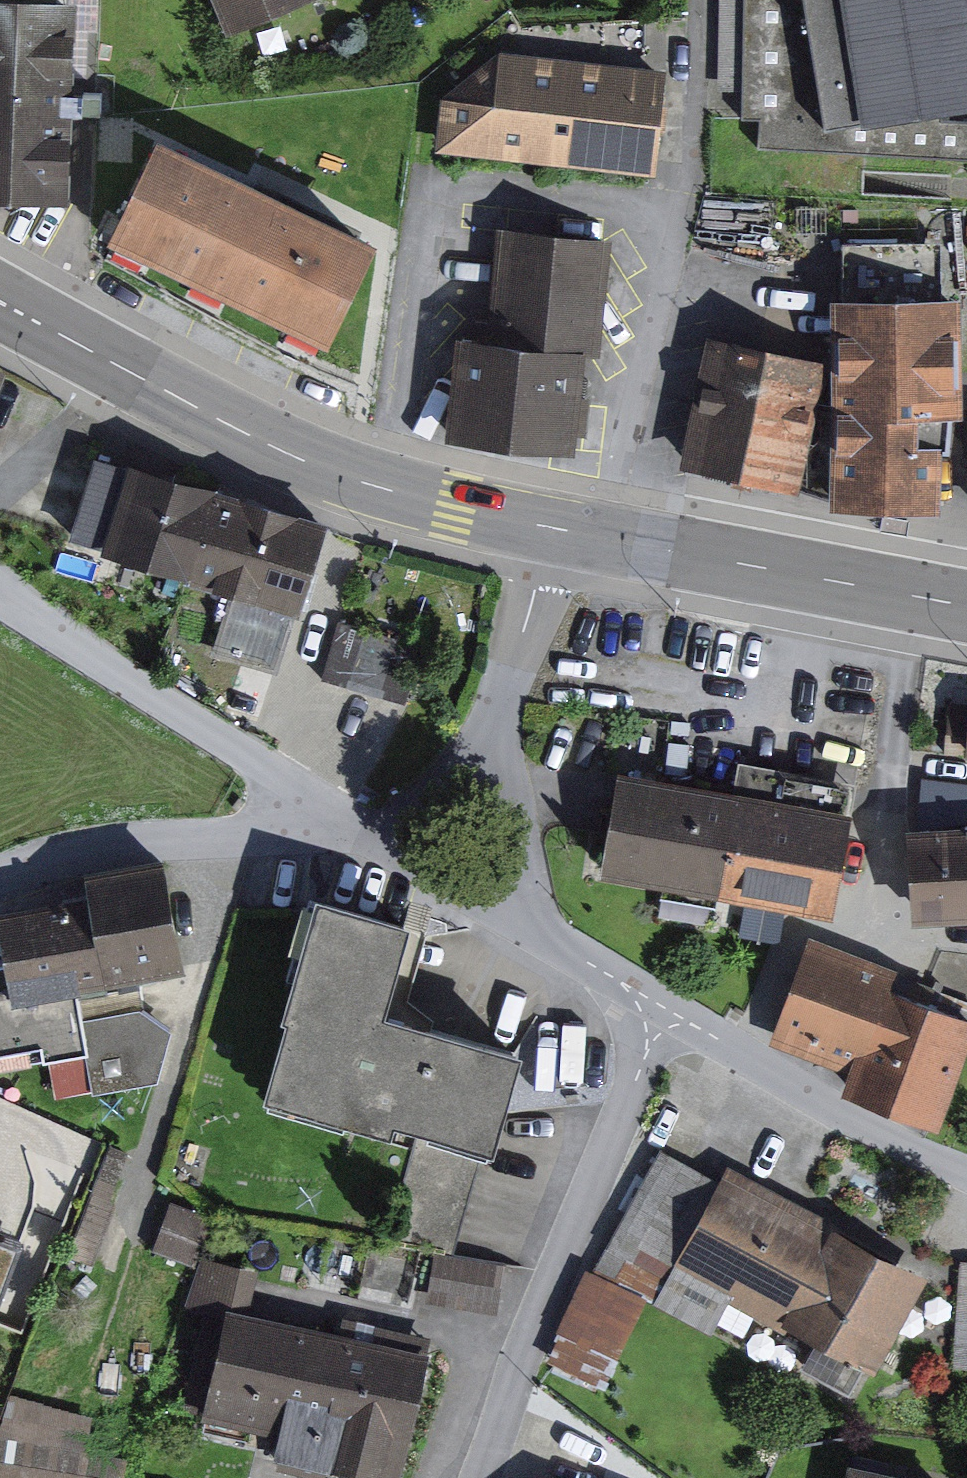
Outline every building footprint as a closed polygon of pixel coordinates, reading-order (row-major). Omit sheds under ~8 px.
[(3,203),(73,204),(79,0),(0,0),(0,203),(3,203)] [(232,34),(310,0),(217,0),(232,34)] [(742,123),(758,123),(757,148),(966,162),(966,0),(744,0),(742,123)] [(663,175),(674,69),(505,49),(447,97),(442,151),(663,175)] [(375,243),(153,136),(102,241),(325,347),(375,243)] [(505,227),(493,340),(590,350),(606,352),(618,239),(505,227)] [(834,299),(836,418),(925,416),(966,415),(966,351),(966,296),(834,299)] [(713,336),(685,467),(804,492),(832,361),(713,336)] [(449,440),(579,454),(590,350),(493,340),(460,337),(449,440)] [(0,372),(0,448),(5,450),(33,387),(0,372)] [(833,510),(945,514),(947,445),(924,445),(925,416),(836,418),(833,510)] [(277,618),(306,517),(82,453),(58,537),(98,549),(93,566),(277,618)] [(342,613),(324,676),(408,699),(426,636),(342,613)] [(939,704),(934,759),(966,762),(966,707),(939,704)] [(591,760),(580,879),(815,900),(825,794),(708,784),(710,771),(591,760)] [(891,827),(895,915),(966,911),(966,823),(891,827)] [(172,869),(74,879),(76,901),(3,910),(9,969),(0,970),(0,1066),(93,1056),(86,985),(184,975),(172,869)] [(420,904),(333,878),(268,1089),(483,1155),(518,1040),(390,1001),(420,904)] [(797,930),(767,1027),(855,1054),(842,1097),(932,1125),(966,1014),(966,1007),(895,985),(902,962),(797,930)] [(937,1269),(733,1158),(680,1256),(827,1335),(809,1367),(867,1398),(937,1269)] [(33,1235),(0,1222),(0,1319),(33,1235)] [(438,1246),(432,1299),(498,1305),(503,1253),(438,1246)] [(663,1293),(603,1261),(563,1336),(623,1368),(663,1293)] [(230,1316),(207,1418),(283,1435),(278,1457),(370,1477),(399,1477),(426,1360),(244,1319),(254,1275),(202,1264),(192,1308),(230,1316)] [(11,1400),(0,1429),(0,1477),(122,1477),(125,1462),(84,1453),(89,1420),(11,1400)] [(860,1456),(854,1477),(944,1477),(860,1456)]
